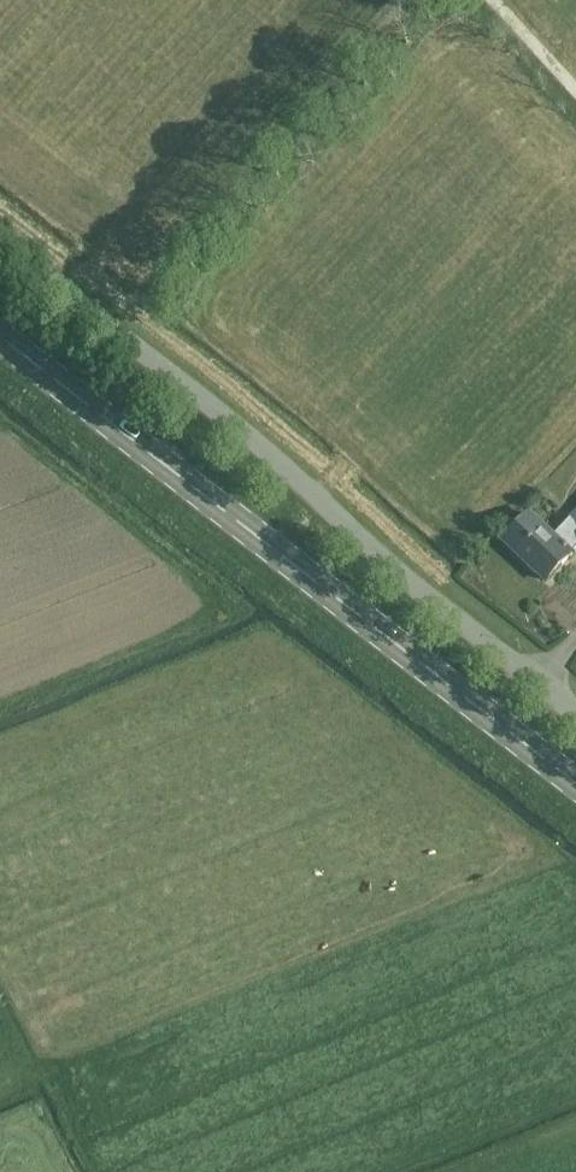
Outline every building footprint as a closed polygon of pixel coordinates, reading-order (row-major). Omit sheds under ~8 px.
[(529,512),(502,540),(546,582),(575,549),(575,509),(568,518),(569,519),(554,535),(529,512)]
